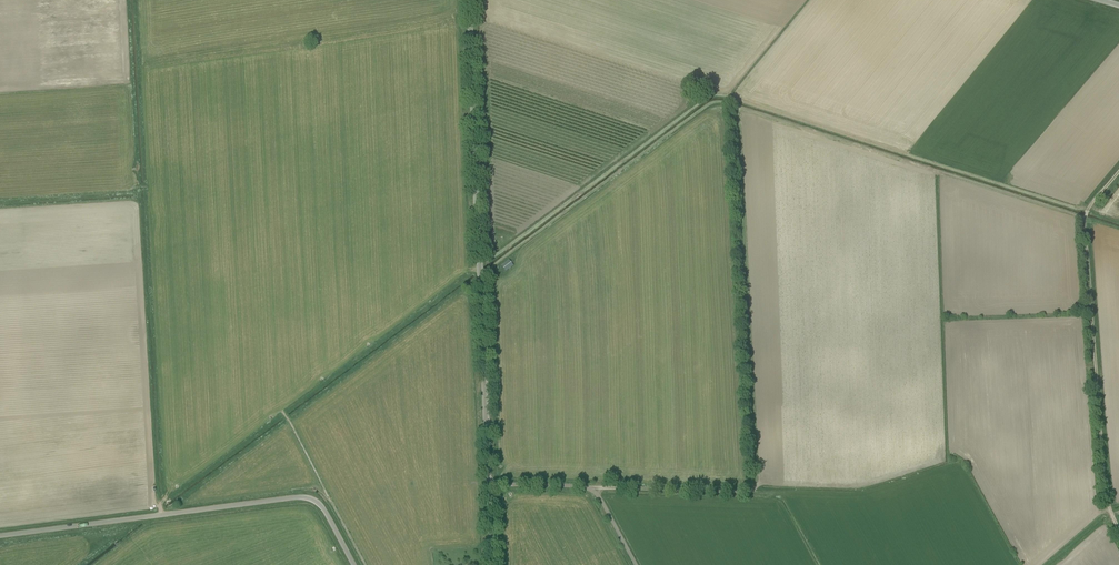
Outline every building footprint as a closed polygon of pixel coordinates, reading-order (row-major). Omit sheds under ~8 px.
[(509,260),(501,266),(505,272),(513,266),(509,260)]
